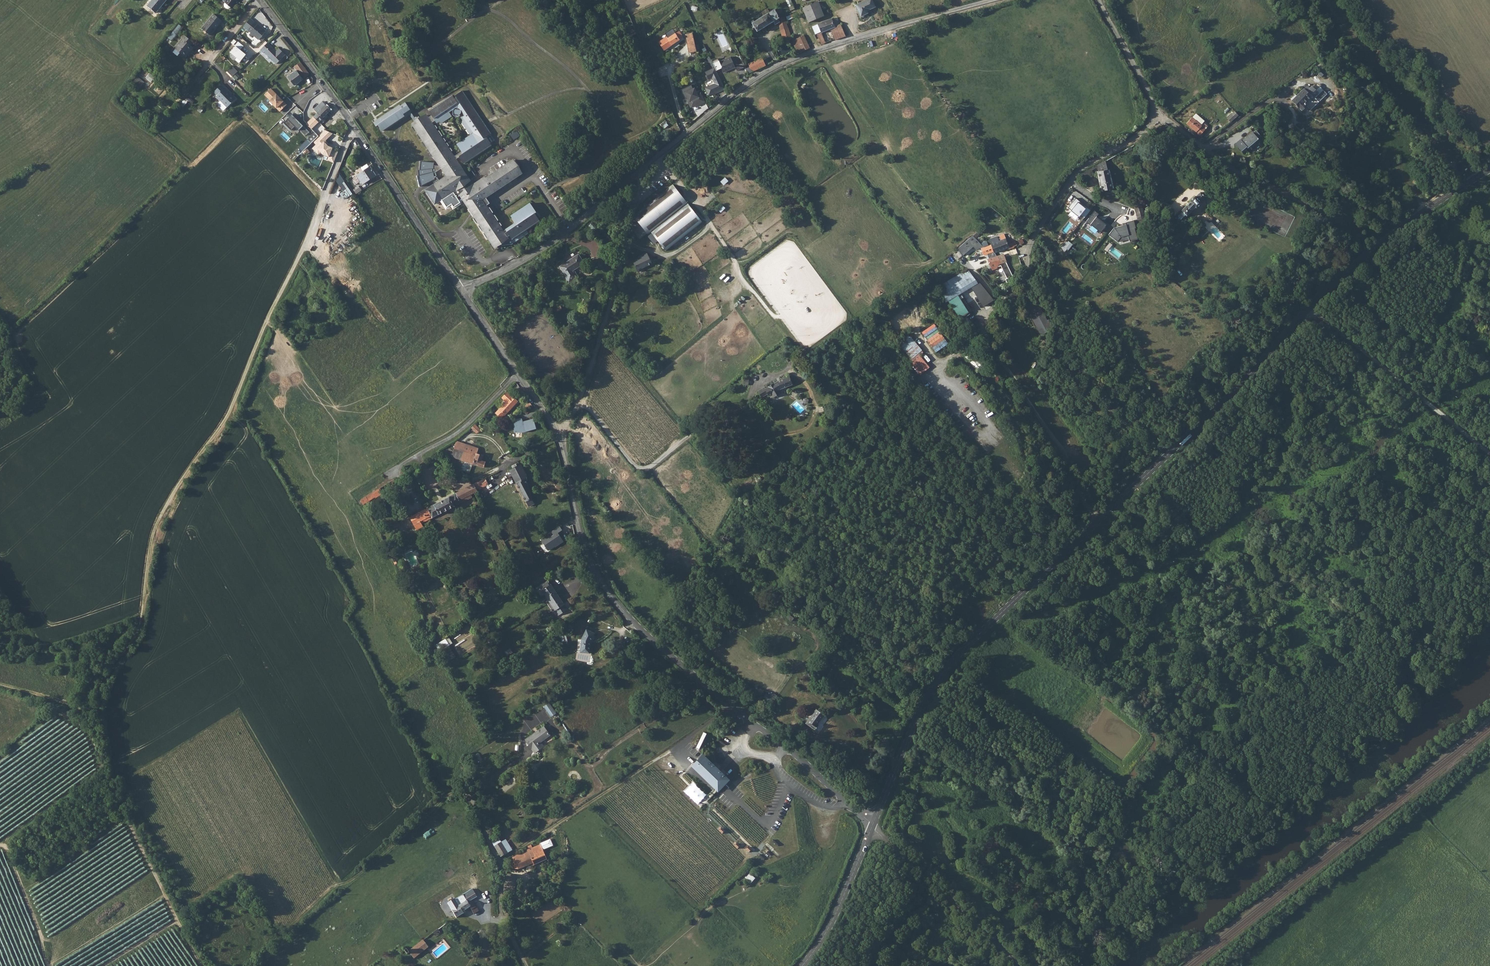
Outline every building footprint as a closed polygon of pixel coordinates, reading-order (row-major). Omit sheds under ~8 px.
[(147,6),(156,13),(167,0),(152,0),(147,6)] [(224,3),(230,8),(234,4),(235,5),(238,2),(236,0),(227,0),(224,3)] [(856,5),(861,16),(868,13),(867,11),(876,7),(872,0),(867,0),(856,5)] [(819,2),(802,8),(809,23),(825,16),(819,2)] [(751,22),(757,31),(757,32),(773,23),(775,25),(778,23),(784,41),(791,38),(791,37),(784,16),(779,18),(778,14),(775,9),(769,12),(767,9),(761,13),(764,16),(754,22),(753,20),(751,22)] [(213,14),(201,29),(209,36),(213,32),(212,31),(221,21),(213,14)] [(832,19),(819,24),(822,32),(830,29),(835,41),(846,37),(841,24),(839,24),(837,18),(833,19),(832,19)] [(254,22),(247,30),(259,40),(265,31),(254,22)] [(816,34),(817,34),(822,32),(819,24),(813,27),(816,34)] [(178,25),(172,32),(176,35),(182,28),(178,25)] [(667,37),(659,42),(664,50),(683,37),(679,31),(668,39),(667,37)] [(822,32),(817,34),(820,40),(819,40),(818,40),(817,41),(817,42),(818,43),(819,43),(819,44),(820,43),(821,42),(822,44),(827,42),(822,32)] [(693,33),(686,34),(689,53),(696,52),(693,33)] [(174,49),(183,56),(190,47),(189,46),(191,44),(182,36),(179,40),(180,41),(174,49)] [(804,36),(793,41),(797,50),(798,53),(810,48),(804,36)] [(247,46),(242,41),(238,45),(239,45),(233,51),(239,57),(237,59),(241,62),(248,54),(243,49),(247,46)] [(267,43),(260,50),(262,53),(264,52),(275,64),(282,58),(281,57),(284,54),(278,48),(275,51),(267,43)] [(717,71),(722,69),(724,73),(728,71),(729,70),(731,69),(731,70),(736,67),(734,65),(737,63),(735,59),(732,60),(731,57),(720,63),(718,59),(713,62),(716,68),(717,71)] [(762,57),(744,65),(749,74),(766,66),(762,57)] [(309,74),(300,62),(293,67),(295,70),(287,77),(293,85),(302,79),(309,74)] [(234,76),(239,71),(234,65),(229,71),(234,76)] [(293,67),(286,74),(287,77),(295,70),(293,67)] [(717,71),(716,68),(706,73),(710,81),(713,79),(716,84),(706,89),(710,96),(726,89),(717,71)] [(138,76),(131,83),(139,90),(145,82),(138,76)] [(225,88),(226,87),(222,83),(215,91),(218,94),(217,96),(221,100),(227,106),(228,107),(236,98),(231,94),(225,88)] [(705,101),(701,92),(698,94),(695,87),(693,88),(691,84),(681,89),(686,98),(688,97),(689,101),(688,101),(691,107),(697,104),(698,105),(705,101)] [(1292,99),(1302,110),(1307,105),(1311,110),(1312,108),(1318,102),(1327,94),(1321,87),(1319,89),(1317,91),(1312,85),(1307,90),(1308,91),(1307,91),(1304,88),(1292,99)] [(286,104),(270,88),(265,93),(270,99),(270,100),(280,110),(286,104)] [(454,95),(455,97),(453,98),(452,95),(428,111),(430,115),(427,117),(425,114),(411,123),(412,125),(411,126),(414,131),(416,130),(417,133),(416,134),(419,139),(421,138),(422,140),(421,141),(424,146),(426,145),(427,148),(426,149),(428,152),(429,150),(431,152),(429,153),(431,156),(432,155),(439,165),(433,165),(433,162),(420,161),(419,169),(417,169),(418,175),(416,175),(419,186),(433,179),(436,182),(425,190),(434,203),(441,199),(446,207),(451,203),(453,206),(463,199),(474,216),(473,217),(476,223),(478,221),(479,224),(478,225),(481,230),(483,229),(484,232),(483,233),(486,238),(488,237),(494,246),(506,238),(506,237),(509,235),(511,239),(539,221),(533,211),(534,210),(530,203),(510,216),(515,223),(502,231),(499,226),(501,225),(499,222),(497,223),(496,221),(497,220),(494,215),(492,216),(491,213),(492,212),(489,207),(487,208),(485,205),(489,203),(485,197),(521,173),(512,160),(485,178),(484,176),(467,187),(464,183),(475,176),(470,170),(464,173),(454,158),(458,156),(463,162),(490,144),(485,137),(484,138),(483,137),(490,133),(484,124),(483,125),(481,122),(482,121),(461,90),(454,95)] [(316,113),(306,123),(311,129),(330,110),(331,111),(335,108),(329,100),(325,104),(322,101),(314,109),(316,113)] [(382,131),(411,115),(414,120),(417,119),(407,102),(373,121),(376,126),(379,125),(382,131)] [(1237,114),(1234,111),(1226,117),(1229,121),(1237,114)] [(305,135),(309,132),(292,114),(283,122),(290,130),(294,126),(298,130),(299,129),(305,135)] [(1192,116),(1186,123),(1201,136),(1204,133),(1202,131),(1208,125),(1203,121),(1201,123),(1199,122),(1200,121),(1194,115),(1192,117),(1192,116)] [(320,151),(322,154),(328,156),(327,159),(333,162),(338,152),(332,149),(332,147),(328,145),(327,144),(324,141),(325,140),(333,133),(325,129),(312,141),(315,144),(318,147),(316,148),(320,151)] [(516,130),(510,134),(513,139),(520,134),(516,130)] [(1241,139),(1235,144),(1239,148),(1238,148),(1242,154),(1248,149),(1249,150),(1253,147),(1251,145),(1259,138),(1258,138),(1260,136),(1255,130),(1253,132),(1253,131),(1242,140),(1241,139)] [(320,151),(316,148),(318,147),(315,144),(312,148),(317,154),(320,151)] [(1105,161),(1097,165),(1102,194),(1113,197),(1105,161)] [(350,178),(351,180),(356,177),(358,181),(360,183),(361,182),(362,183),(375,174),(369,166),(350,178)] [(651,233),(655,237),(691,208),(673,185),(634,216),(635,218),(633,219),(631,227),(640,239),(647,234),(648,235),(651,233)] [(344,191),(348,197),(353,193),(349,187),(344,191)] [(1181,211),(1182,212),(1178,217),(1181,220),(1185,215),(1186,216),(1195,208),(1196,209),(1202,203),(1201,202),(1206,197),(1201,192),(1195,197),(1195,196),(1189,201),(1190,202),(1181,211)] [(1081,203),(1075,199),(1067,209),(1071,211),(1070,211),(1078,218),(1080,216),(1083,219),(1090,211),(1083,205),(1082,206),(1080,205),(1081,203)] [(691,208),(655,237),(666,251),(702,223),(703,222),(691,208)] [(1141,208),(1134,209),(1136,217),(1139,216),(1143,215),(1141,208)] [(1098,215),(1094,211),(1085,223),(1089,226),(1090,225),(1100,233),(1102,230),(1105,232),(1110,226),(1104,221),(1102,223),(1096,218),(1098,215)] [(1134,220),(1125,223),(1126,225),(1114,228),(1108,235),(1117,241),(1120,237),(1128,235),(1129,242),(1137,239),(1135,228),(1136,228),(1134,220)] [(977,250),(984,247),(979,241),(974,234),(967,240),(973,247),(973,246),(977,250)] [(989,239),(991,245),(994,252),(994,253),(1009,248),(1010,249),(1014,248),(1014,246),(1016,245),(1014,242),(1008,244),(1004,234),(999,236),(1001,240),(999,241),(997,236),(989,239)] [(512,243),(511,239),(509,235),(506,237),(506,238),(499,243),(501,245),(512,243)] [(967,240),(957,248),(963,255),(973,247),(967,240)] [(991,245),(984,247),(977,250),(979,257),(994,252),(991,245)] [(332,262),(346,253),(344,250),(330,259),(332,262)] [(647,253),(639,259),(640,261),(635,264),(641,273),(654,263),(647,253)] [(998,255),(996,256),(999,265),(1006,262),(1003,254),(998,256),(998,255)] [(578,255),(560,267),(567,277),(566,278),(569,283),(579,277),(574,270),(584,263),(578,255)] [(998,265),(999,265),(996,256),(991,258),(987,259),(991,268),(992,271),(997,269),(997,268),(999,267),(998,265)] [(605,260),(603,268),(612,270),(614,261),(605,260)] [(1010,274),(1006,262),(999,265),(998,265),(999,267),(1001,266),(1005,276),(1010,274)] [(969,271),(943,292),(953,305),(979,284),(969,271)] [(973,315),(961,298),(953,305),(965,321),(973,315)] [(1036,306),(1030,309),(1041,331),(1050,327),(1037,300),(1033,301),(1036,306)] [(965,322),(973,332),(977,329),(968,319),(965,322)] [(979,329),(968,339),(971,343),(982,333),(979,329)] [(898,345),(913,362),(925,352),(910,335),(898,345)] [(572,372),(567,375),(571,382),(574,380),(573,379),(576,377),(572,372)] [(765,386),(758,391),(762,397),(767,393),(769,396),(773,394),(774,397),(780,393),(778,390),(793,384),(789,377),(775,383),(766,388),(765,386)] [(506,402),(499,410),(504,415),(517,402),(511,396),(507,392),(501,398),(506,402)] [(545,394),(541,397),(547,406),(551,403),(545,394)] [(537,430),(535,415),(527,417),(526,414),(510,416),(513,434),(523,432),(537,430)] [(475,424),(471,427),(476,433),(481,431),(475,424)] [(456,441),(451,457),(462,460),(467,445),(456,441)] [(467,445),(462,460),(483,467),(485,461),(482,460),(483,455),(476,452),(477,448),(467,445)] [(509,470),(515,482),(526,477),(526,476),(520,465),(509,470)] [(526,477),(515,482),(528,506),(534,503),(528,491),(527,483),(526,477)] [(484,478),(472,484),(476,491),(484,486),(487,485),(484,478)] [(472,484),(433,505),(438,514),(471,496),(470,494),(476,491),(472,484)] [(367,495),(360,499),(362,504),(381,493),(378,489),(367,495)] [(433,505),(409,517),(416,530),(423,526),(421,523),(438,514),(433,505)] [(561,526),(541,538),(549,551),(565,541),(559,532),(563,530),(561,526)] [(543,594),(548,600),(554,611),(558,616),(567,609),(563,604),(547,580),(535,588),(540,595),(543,594)] [(548,600),(546,602),(552,612),(554,611),(548,600)] [(792,612),(787,618),(791,621),(796,615),(792,612)] [(580,651),(579,653),(589,654),(591,642),(594,634),(595,634),(586,629),(580,640),(580,651)] [(444,639),(435,645),(439,651),(444,648),(448,645),(444,639)] [(448,645),(444,648),(446,652),(444,653),(448,660),(455,656),(448,645)] [(576,650),(575,661),(576,662),(588,663),(589,654),(579,653),(580,651),(576,650)] [(771,691),(767,700),(775,704),(779,695),(771,691)] [(549,703),(543,706),(550,717),(555,713),(549,703)] [(816,709),(805,723),(814,730),(817,726),(817,724),(824,715),(816,709)] [(543,727),(525,740),(526,741),(545,729),(543,727)] [(545,729),(526,741),(534,753),(543,746),(540,742),(549,735),(545,729)] [(703,756),(693,766),(718,790),(728,780),(703,756)] [(694,781),(685,790),(698,804),(707,795),(694,781)] [(498,838),(491,842),(494,847),(501,843),(498,838)] [(506,840),(501,843),(507,852),(511,849),(506,840)] [(501,843),(494,847),(500,857),(507,852),(501,843)] [(546,860),(540,844),(531,848),(530,845),(526,846),(527,850),(522,852),(523,853),(509,859),(510,863),(507,864),(508,866),(510,869),(518,870),(530,865),(531,866),(546,860)] [(750,873),(746,878),(752,883),(756,878),(750,873)] [(505,874),(502,894),(514,895),(517,876),(505,874)] [(449,906),(454,915),(455,917),(463,913),(463,912),(470,908),(473,914),(478,911),(475,907),(471,900),(476,897),(471,888),(462,893),(464,896),(449,906)] [(437,928),(432,932),(435,936),(440,933),(437,928)] [(404,947),(402,949),(407,955),(409,953),(413,958),(428,947),(422,940),(408,951),(404,947)]
